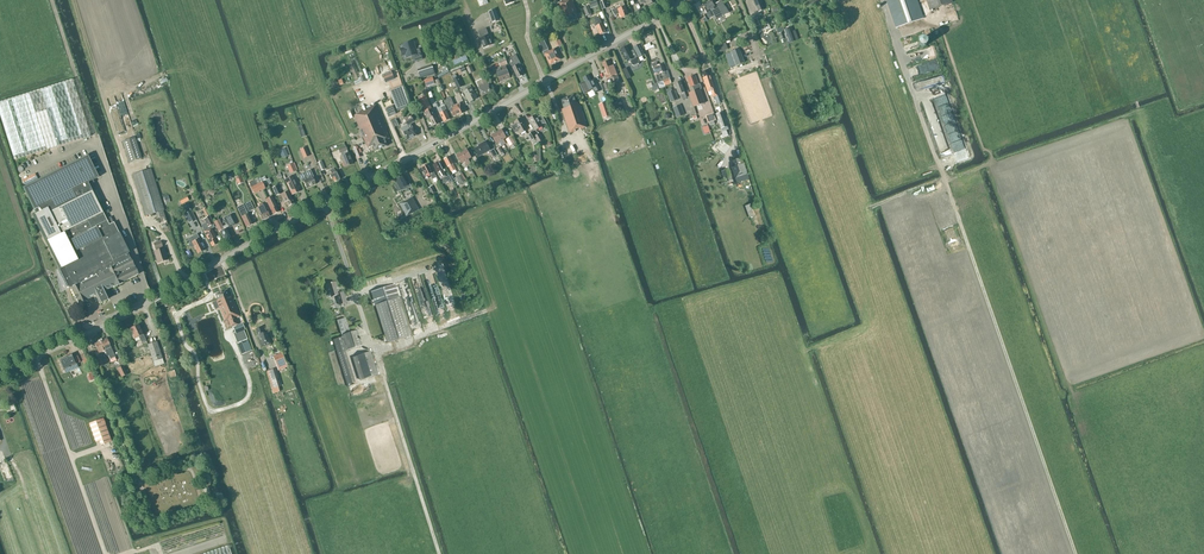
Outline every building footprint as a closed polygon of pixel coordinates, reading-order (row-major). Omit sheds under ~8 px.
[(578,19),(576,15),(577,15),(572,0),(564,0),(561,1),(561,2),(557,3),(562,18),(563,17),(566,23),(578,19)] [(703,5),(707,13),(712,10),(715,16),(716,19),(724,15),(723,13),(727,10),(722,0),(715,4),(713,0),(712,0),(703,5)] [(764,10),(760,0),(753,0),(758,12),(764,10)] [(923,18),(917,0),(886,0),(896,28),(923,18)] [(952,3),(952,0),(927,0),(931,10),(952,3)] [(612,10),(611,8),(610,8),(616,17),(615,15),(619,14),(621,18),(629,15),(625,6),(623,2),(619,3),(620,7),(612,10)] [(589,6),(583,8),(586,16),(588,15),(591,14),(592,14),(589,6)] [(493,23),(500,21),(496,9),(489,12),(493,23)] [(595,18),(594,19),(595,21),(595,22),(594,22),(596,26),(597,29),(600,36),(606,33),(604,28),(602,23),(601,23),(600,21),(600,20),(598,17),(597,17),(595,18)] [(489,35),(487,32),(486,28),(478,31),(480,38),(481,39),(480,40),(481,41),(484,48),(493,44),(490,35),(489,35)] [(789,43),(795,41),(791,28),(785,30),(789,43)] [(553,42),(555,48),(563,44),(560,39),(553,42)] [(412,41),(403,44),(404,48),(401,49),(403,55),(406,54),(407,57),(412,55),(414,62),(422,60),(419,50),(415,51),(412,41)] [(724,41),(718,43),(721,52),(726,50),(724,47),(723,44),(725,44),(724,41)] [(639,58),(646,54),(640,45),(633,49),(639,58)] [(638,63),(639,61),(633,50),(630,52),(627,46),(621,49),(627,62),(630,61),(632,65),(634,65),(638,63)] [(924,51),(923,50),(923,49),(922,48),(921,47),(920,47),(919,46),(918,47),(917,47),(916,48),(915,49),(915,50),(915,51),(915,52),(915,53),(916,54),(917,55),(918,55),(919,55),(920,55),(921,55),(922,54),(923,53),(923,52),(924,51)] [(548,49),(543,52),(542,52),(545,57),(546,56),(550,65),(561,59),(555,48),(549,51),(548,49)] [(726,54),(730,68),(736,66),(733,56),(731,52),(726,54)] [(736,66),(744,63),(741,53),(733,56),(736,66)] [(518,65),(520,64),(516,55),(510,58),(515,67),(513,68),(518,78),(523,75),(518,65)] [(501,67),(507,64),(505,58),(498,60),(501,67)] [(615,79),(615,81),(619,80),(618,78),(617,75),(613,66),(611,67),(609,61),(603,64),(606,73),(605,74),(607,80),(614,77),(615,79)] [(653,64),(652,64),(653,67),(655,73),(656,76),(658,82),(657,83),(659,88),(665,86),(670,84),(671,83),(669,78),(670,78),(668,71),(665,72),(662,64),(657,66),(657,64),(656,63),(653,64)] [(911,67),(913,75),(921,74),(919,66),(911,67)] [(496,75),(497,75),(500,81),(505,79),(506,80),(510,78),(506,67),(494,71),(496,75)] [(400,77),(397,69),(383,74),(386,82),(400,77)] [(715,89),(710,75),(709,76),(707,71),(703,72),(704,78),(703,78),(708,92),(711,90),(713,96),(717,95),(715,89)] [(943,73),(933,76),(936,86),(945,83),(943,73)] [(585,81),(580,84),(584,94),(590,91),(590,90),(593,88),(595,93),(598,91),(596,86),(593,80),(591,81),(588,75),(583,78),(585,81)] [(700,84),(699,84),(698,84),(695,75),(688,78),(691,87),(693,86),(694,91),(689,93),(693,107),(705,103),(700,90),(701,89),(702,88),(700,84)] [(456,78),(453,79),(454,81),(457,89),(462,87),(459,79),(458,79),(457,77),(457,78),(456,78)] [(482,96),(492,90),(488,82),(487,83),(484,77),(476,82),(478,87),(482,96)] [(424,80),(426,87),(435,84),(433,78),(424,80)] [(0,102),(0,116),(14,160),(17,159),(91,136),(73,79),(0,102)] [(684,92),(685,92),(681,82),(675,84),(679,94),(681,94),(683,99),(686,97),(684,92)] [(469,102),(477,98),(472,88),(470,85),(465,88),(467,91),(464,92),(469,102)] [(678,99),(674,90),(668,93),(671,102),(678,99)] [(425,112),(432,109),(426,96),(419,99),(425,112)] [(582,128),(586,126),(578,102),(576,103),(574,96),(561,100),(564,109),(562,109),(570,133),(582,129),(582,128)] [(627,98),(631,108),(635,107),(631,97),(627,98)] [(460,115),(464,113),(459,103),(454,106),(451,98),(444,101),(449,110),(450,110),(453,116),(459,114),(460,115)] [(606,103),(599,105),(604,118),(611,116),(606,103)] [(608,105),(612,115),(619,113),(615,103),(608,105)] [(368,118),(381,149),(387,146),(385,141),(390,139),(376,105),(362,111),(365,119),(368,118)] [(677,118),(684,115),(680,105),(673,108),(677,118)] [(393,106),(386,109),(388,113),(388,112),(390,117),(396,114),(393,106)] [(444,122),(450,119),(445,111),(447,110),(445,106),(441,107),(443,112),(440,113),(444,122)] [(429,118),(433,126),(440,123),(436,115),(435,115),(432,109),(427,112),(429,118)] [(373,145),(375,151),(381,149),(368,118),(365,119),(362,111),(359,112),(360,113),(354,115),(368,148),(373,145)] [(723,111),(716,114),(721,128),(728,126),(723,111)] [(706,115),(708,123),(716,120),(714,113),(706,115)] [(537,117),(536,115),(529,119),(535,130),(543,126),(541,124),(542,124),(545,123),(546,122),(541,114),(537,117)] [(408,125),(402,128),(404,132),(403,132),(408,140),(417,135),(411,124),(414,122),(411,116),(405,119),(408,125)] [(528,129),(521,118),(514,122),(515,124),(512,126),(515,133),(519,131),(521,133),(528,129)] [(496,132),(504,145),(506,144),(503,139),(506,138),(501,129),(496,132)] [(504,145),(496,132),(492,135),(496,143),(499,142),(502,146),(504,145)] [(536,138),(539,142),(533,132),(529,134),(532,140),(536,138)] [(533,132),(539,142),(543,140),(539,134),(535,136),(533,132)] [(129,162),(141,158),(135,137),(122,141),(129,162)] [(506,140),(510,145),(515,143),(511,137),(506,140)] [(478,157),(490,150),(485,141),(480,144),(481,145),(474,149),(478,157)] [(281,148),(285,157),(291,155),(287,146),(281,148)] [(347,150),(345,146),(338,149),(340,153),(341,153),(342,156),(340,157),(345,167),(353,163),(348,153),(347,150)] [(353,147),(357,158),(361,156),(357,146),(353,147)] [(305,147),(300,149),(304,158),(309,156),(305,147)] [(471,158),(467,149),(462,152),(469,165),(471,164),(468,159),(471,158)] [(462,152),(457,155),(461,163),(464,162),(467,166),(469,165),(462,152)] [(73,287),(71,288),(75,296),(76,299),(79,304),(87,300),(95,295),(99,303),(109,298),(105,290),(114,286),(115,286),(123,282),(138,274),(130,258),(130,259),(127,253),(129,252),(119,233),(111,217),(106,219),(88,182),(98,177),(88,155),(23,188),(36,213),(34,215),(47,241),(52,238),(65,264),(60,266),(65,275),(69,273),(73,282),(78,279),(81,283),(78,284),(77,281),(71,284),(73,287)] [(451,172),(456,169),(453,164),(449,156),(444,159),(448,167),(449,167),(451,172)] [(739,159),(733,161),(735,167),(731,168),(735,178),(747,174),(743,164),(741,165),(739,159)] [(441,177),(442,177),(445,175),(443,170),(439,162),(434,165),(438,172),(441,177)] [(287,166),(290,173),(296,171),(292,163),(287,166)] [(433,179),(436,177),(434,172),(433,173),(430,168),(430,169),(428,164),(425,166),(424,165),(422,166),(423,167),(422,168),(424,171),(423,171),(426,176),(430,174),(433,179)] [(250,172),(247,166),(239,169),(242,176),(250,172)] [(335,182),(340,179),(337,171),(335,171),(334,168),(330,170),(331,174),(329,174),(332,179),(333,178),(335,182)] [(157,218),(165,216),(163,210),(164,210),(151,169),(132,174),(146,216),(155,213),(157,218)] [(722,172),(726,183),(732,180),(728,170),(722,172)] [(312,177),(309,172),(299,177),(302,182),(303,181),(307,188),(315,184),(312,177)] [(25,184),(38,179),(36,174),(23,179),(25,184)] [(397,184),(395,185),(398,192),(406,190),(412,187),(410,184),(408,185),(403,175),(395,179),(397,184)] [(444,178),(441,179),(443,184),(448,181),(449,184),(453,182),(452,180),(450,176),(449,175),(446,177),(444,178)] [(285,180),(292,195),(298,192),(296,189),(298,188),(295,181),(294,181),(292,176),(285,180)] [(254,180),(249,183),(251,187),(254,193),(259,191),(257,187),(256,185),(256,183),(254,180)] [(262,182),(256,185),(257,187),(259,191),(265,188),(262,182)] [(276,196),(281,193),(277,185),(272,188),(276,196)] [(288,206),(294,203),(288,191),(280,195),(284,202),(285,202),(287,205),(287,204),(288,206)] [(273,214),(278,212),(275,206),(276,206),(275,202),(272,198),(267,201),(269,205),(273,214)] [(400,205),(407,217),(415,213),(408,200),(400,205)] [(254,209),(250,202),(245,204),(249,212),(254,209)] [(237,207),(242,217),(246,227),(252,224),(243,204),(237,207)] [(755,215),(751,204),(745,206),(749,218),(755,215)] [(269,216),(267,210),(266,210),(264,205),(256,208),(259,214),(261,220),(269,216)] [(196,220),(191,211),(184,214),(189,223),(196,220)] [(231,236),(227,229),(229,227),(229,228),(236,224),(230,215),(224,218),(227,225),(223,227),(219,219),(217,221),(217,222),(215,223),(219,232),(220,232),(225,240),(231,236)] [(201,225),(204,231),(204,232),(212,246),(217,244),(214,238),(216,237),(211,228),(215,226),(209,216),(204,218),(206,222),(201,225)] [(197,235),(186,240),(190,247),(192,247),(194,246),(198,254),(204,251),(198,239),(199,239),(197,235)] [(158,263),(167,260),(165,253),(166,252),(164,248),(163,249),(160,241),(154,243),(156,251),(154,251),(158,263)] [(444,312),(433,272),(426,274),(436,314),(444,312)] [(340,305),(347,303),(344,292),(340,294),(336,282),(326,285),(328,293),(330,292),(332,297),(337,296),(340,305)] [(394,285),(372,292),(388,344),(411,336),(408,328),(394,285)] [(227,289),(215,294),(218,300),(217,301),(220,308),(223,315),(228,313),(230,318),(228,319),(231,327),(239,324),(236,317),(239,316),(231,297),(230,297),(227,289)] [(348,387),(356,384),(345,351),(362,346),(358,330),(350,332),(346,318),(337,321),(342,337),(333,340),(348,387)] [(139,337),(140,339),(142,342),(146,340),(143,334),(139,324),(134,327),(133,327),(131,327),(130,328),(130,329),(134,339),(139,337)] [(262,327),(256,329),(261,347),(271,344),(268,335),(267,335),(266,332),(264,333),(262,327)] [(243,329),(233,333),(236,339),(242,354),(251,351),(243,329)] [(111,362),(116,360),(115,358),(106,339),(101,341),(107,353),(108,356),(111,362)] [(101,341),(95,344),(99,354),(103,353),(105,358),(108,356),(107,353),(101,341)] [(153,361),(162,358),(157,341),(148,344),(153,361)] [(357,356),(364,379),(378,375),(371,352),(357,356)] [(63,371),(69,368),(77,364),(72,354),(58,361),(63,371)] [(282,354),(273,357),(276,364),(278,369),(283,368),(287,366),(286,364),(286,363),(282,354)] [(127,374),(123,366),(118,368),(122,377),(127,374)] [(280,386),(275,369),(267,371),(272,389),(276,387),(277,388),(279,388),(278,386),(280,386)] [(90,423),(94,437),(99,435),(102,444),(111,441),(103,418),(90,423)] [(229,545),(202,553),(232,553),(229,545)]
